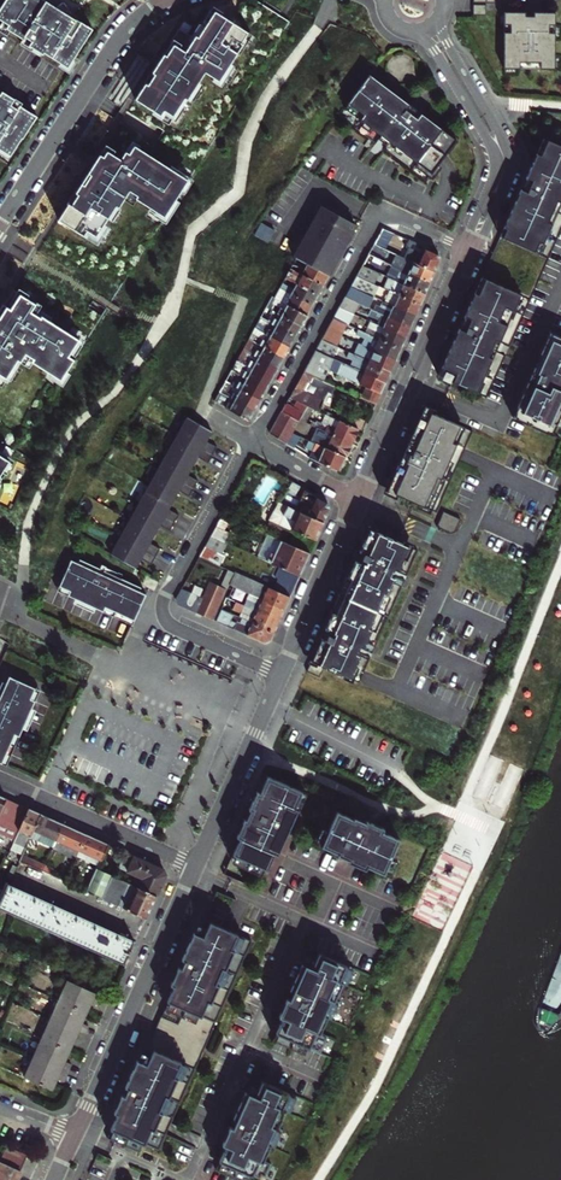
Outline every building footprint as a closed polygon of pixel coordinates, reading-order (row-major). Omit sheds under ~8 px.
[(0,10),(0,20),(4,22),(0,27),(0,30),(7,35),(10,31),(24,40),(21,44),(32,51),(33,49),(43,55),(44,53),(60,64),(59,67),(69,73),(76,62),(74,60),(92,30),(75,19),(64,2),(56,7),(46,1),(44,0),(6,0),(0,10)] [(252,25),(264,30),(269,20),(241,8),(235,23),(250,29),(252,25)] [(487,9),(475,9),(475,19),(488,19),(487,14),(487,9)] [(247,44),(214,25),(217,22),(208,16),(198,31),(202,33),(199,37),(196,35),(190,44),(191,45),(190,47),(174,37),(162,56),(131,108),(165,130),(180,107),(187,112),(193,102),(189,99),(200,81),(210,87),(208,90),(216,95),(225,81),(222,79),(232,62),(234,64),(247,44)] [(506,17),(505,73),(556,74),(557,17),(540,17),(524,17),(506,17)] [(372,76),(340,117),(370,140),(365,146),(369,150),(374,143),(376,145),(382,137),(390,143),(385,151),(427,184),(429,182),(439,168),(445,161),(459,143),(416,110),(372,76)] [(10,157),(23,136),(24,137),(39,114),(22,103),(23,101),(4,88),(0,95),(0,151),(10,157)] [(537,282),(560,229),(560,215),(555,212),(559,203),(560,204),(560,148),(542,140),(515,201),(489,261),(537,282)] [(177,173),(139,149),(140,147),(133,142),(116,168),(108,163),(110,160),(101,154),(88,175),(59,221),(97,245),(100,240),(97,237),(108,219),(111,220),(128,194),(151,209),(148,212),(164,222),(172,210),(170,209),(178,197),(181,199),(193,180),(178,171),(177,173)] [(442,170),(439,168),(429,182),(432,184),(442,170)] [(297,258),(329,275),(345,245),(356,225),(321,205),(320,207),(317,213),(300,243),(297,250),(293,255),(297,258)] [(261,223),(255,234),(269,242),(276,231),(261,223)] [(382,248),(390,232),(382,228),(374,244),(382,248)] [(409,249),(405,259),(434,272),(437,266),(440,259),(438,254),(408,240),(405,247),(409,249)] [(374,244),(368,254),(429,283),(432,278),(434,272),(405,259),(382,248),(374,244)] [(379,272),(389,277),(425,294),(428,287),(429,283),(368,254),(363,264),(379,272)] [(297,258),(291,269),(323,286),(326,281),(329,275),(297,258)] [(453,383),(486,398),(505,356),(493,351),(498,342),(509,347),(537,282),(489,261),(462,320),(437,376),(453,383)] [(363,264),(357,275),(374,283),(376,278),(379,272),(363,264)] [(291,269),(286,278),(317,296),(320,290),(323,286),(291,269)] [(374,283),(357,275),(350,286),(373,297),(379,286),(374,283)] [(383,288),(390,291),(419,306),(422,300),(423,298),(425,294),(389,277),(386,283),(383,288)] [(286,278),(280,288),(312,306),(315,300),(317,296),(286,278)] [(386,283),(376,278),(374,283),(379,286),(383,288),(386,283)] [(368,308),(373,297),(350,286),(345,297),(360,304),(368,308)] [(276,298),(283,303),(306,315),(309,310),(312,306),(280,288),(275,298),(276,298)] [(3,384),(18,361),(21,362),(24,357),(61,380),(74,360),(68,356),(79,340),(50,321),(51,319),(34,308),(36,304),(15,291),(0,314),(0,382),(3,384)] [(419,306),(390,291),(384,302),(415,317),(417,312),(419,306)] [(273,304),(276,298),(275,298),(271,296),(265,306),(270,309),(273,304)] [(360,304),(345,297),(339,307),(353,314),(355,311),(356,311),(360,304)] [(376,305),(374,310),(410,328),(412,322),(415,317),(384,302),(382,308),(376,305)] [(280,308),(277,313),(301,326),(304,320),(306,315),(283,303),(280,308)] [(273,304),(270,309),(277,313),(280,308),(273,304)] [(264,309),(260,317),(295,337),(298,331),(301,326),(277,313),(270,309),(265,306),(264,309)] [(353,314),(339,307),(333,318),(346,324),(348,325),(353,314)] [(379,320),(376,325),(405,339),(407,333),(410,328),(374,310),(371,309),(368,314),(379,320)] [(260,317),(254,327),(289,347),(292,341),(295,337),(260,317)] [(327,329),(341,336),(346,324),(333,318),(327,329)] [(370,322),(364,333),(400,350),(402,344),(405,339),(376,325),(370,322)] [(262,339),(260,344),(283,357),(286,352),(289,347),(254,327),(251,333),(262,339)] [(327,329),(321,340),(337,348),(342,336),(341,336),(327,329)] [(364,333),(362,338),(365,339),(362,345),(374,351),(395,361),(398,355),(400,350),(364,333)] [(512,418),(524,424),(560,440),(560,439),(560,338),(550,334),(512,418)] [(243,348),(277,368),(281,362),(283,357),(260,344),(248,338),(243,348)] [(316,351),(332,359),(337,348),(321,340),(316,351)] [(240,354),(237,359),(272,378),(275,373),(277,368),(243,348),(240,354)] [(328,369),(332,359),(316,351),(315,350),(303,372),(322,381),(328,369)] [(362,352),(359,357),(390,372),(392,366),(395,361),(374,351),(371,357),(362,352)] [(354,369),(385,383),(387,377),(390,372),(359,357),(355,356),(349,353),(347,358),(353,361),(357,363),(354,369)] [(272,378),(237,359),(231,370),(266,389),(269,383),(272,378)] [(361,398),(375,405),(380,394),(382,389),(385,383),(354,369),(350,367),(332,359),(328,369),(366,387),(361,398)] [(231,370),(225,380),(260,400),(263,394),(266,389),(231,370)] [(322,381),(303,372),(289,397),(299,402),(308,407),(313,408),(319,411),(326,396),(329,390),(331,391),(334,386),(322,381)] [(225,380),(220,391),(254,410),(258,404),(260,400),(225,380)] [(254,410),(220,391),(213,402),(248,421),(251,416),(254,410)] [(299,402),(295,409),(304,414),(308,407),(299,402)] [(287,444),(294,432),(301,419),(304,414),(295,409),(286,404),(283,410),(282,410),(269,432),(269,433),(277,438),(287,444)] [(304,414),(301,419),(305,421),(313,408),(308,407),(304,414)] [(404,452),(387,490),(436,513),(472,431),(439,416),(423,409),(404,452)] [(314,425),(315,426),(351,443),(354,437),(357,429),(339,421),(325,414),(321,423),(316,421),(314,425)] [(342,415),(339,421),(357,429),(362,431),(365,422),(351,416),(350,419),(342,415)] [(109,554),(135,568),(137,564),(140,558),(150,564),(159,548),(149,543),(152,538),(157,529),(159,525),(169,530),(178,514),(168,509),(170,504),(175,496),(177,491),(188,497),(196,481),(186,475),(189,470),(195,460),(196,457),(206,463),(215,447),(205,441),(207,437),(210,432),(200,426),(185,418),(109,554)] [(298,434),(305,421),(301,419),(294,432),(298,434)] [(324,434),(318,445),(334,454),(344,459),(347,452),(351,443),(315,426),(312,430),(318,433),(321,433),(324,434)] [(298,434),(294,432),(287,444),(295,449),(302,436),(298,434)] [(334,454),(318,445),(311,441),(307,447),(314,451),(322,456),(319,462),(339,471),(342,464),(344,459),(334,454)] [(322,456),(314,451),(310,457),(319,462),(322,456)] [(10,461),(0,455),(0,477),(10,461)] [(315,538),(322,522),(326,514),(329,508),(326,501),(303,488),(292,509),(287,507),(298,485),(291,481),(267,525),(280,532),(282,527),(295,534),(289,545),(308,553),(315,538)] [(453,533),(459,520),(444,513),(437,526),(453,533)] [(216,523),(209,535),(224,542),(229,529),(216,523)] [(324,667),(359,683),(417,550),(369,528),(341,593),(311,661),(307,672),(320,677),(324,667)] [(203,546),(219,553),(221,554),(226,543),(224,542),(209,535),(203,546)] [(257,557),(279,567),(298,575),(303,565),(308,553),(289,545),(267,535),(257,557)] [(197,556),(214,563),(219,553),(203,546),(197,556)] [(112,579),(71,560),(58,590),(132,625),(146,594),(112,579)] [(276,579),(293,587),(295,582),(298,575),(279,567),(274,578),(276,579)] [(229,584),(234,573),(226,569),(219,586),(209,582),(200,599),(179,591),(174,599),(177,604),(185,607),(210,619),(224,589),(226,590),(229,584)] [(237,574),(234,573),(229,584),(232,586),(237,574)] [(232,586),(249,594),(283,609),(288,599),(293,587),(276,579),(271,590),(237,574),(232,586)] [(245,605),(278,620),(281,614),(283,609),(249,594),(246,601),(229,593),(227,597),(245,605)] [(222,609),(239,617),(273,632),(275,626),(278,620),(245,605),(241,612),(232,608),(233,607),(224,603),(222,609)] [(273,632),(239,617),(236,622),(219,614),(216,621),(263,642),(267,641),(269,640),(273,632)] [(11,678),(0,702),(0,763),(8,767),(41,692),(11,678)] [(234,855),(268,870),(275,854),(279,856),(299,810),(296,808),(303,791),(267,776),(260,794),(253,810),(252,809),(247,821),(245,820),(238,838),(241,839),(234,855)] [(13,839),(27,808),(2,797),(0,796),(0,833),(13,839)] [(27,808),(12,842),(24,847),(29,837),(39,813),(33,811),(27,808)] [(338,811),(321,847),(350,859),(349,862),(365,869),(366,867),(384,875),(400,839),(384,832),(386,828),(376,824),(366,820),(366,822),(355,817),(354,818),(338,811)] [(51,819),(39,813),(29,837),(52,848),(62,824),(51,819)] [(62,824),(52,848),(75,858),(76,856),(85,834),(72,828),(62,824)] [(85,834),(76,856),(97,865),(99,860),(101,860),(107,844),(97,839),(85,834)] [(135,875),(131,884),(156,896),(165,875),(161,868),(146,861),(124,852),(117,867),(135,875)] [(45,865),(21,854),(18,861),(42,872),(45,865)] [(68,876),(45,865),(42,872),(65,882),(68,876)] [(89,885),(86,891),(101,898),(104,892),(111,876),(95,869),(89,885)] [(74,878),(70,885),(86,891),(89,885),(74,878)] [(0,899),(0,908),(123,963),(128,954),(130,954),(132,951),(130,950),(134,941),(109,929),(100,925),(67,910),(59,907),(26,892),(19,889),(7,883),(0,899)] [(128,883),(118,906),(146,918),(151,907),(156,896),(131,884),(128,883)] [(158,1024),(205,1045),(251,941),(204,920),(198,934),(194,933),(187,947),(182,959),(186,961),(182,968),(179,966),(171,984),(174,986),(158,1024)] [(277,1033),(321,1053),(329,1036),(321,1032),(328,1018),(332,1020),(340,1002),(336,1000),(343,984),(347,986),(355,968),(319,952),(312,969),(302,965),(288,996),(280,1016),(283,1018),(277,1033)] [(67,979),(58,999),(86,1011),(88,1007),(90,1002),(98,1005),(102,996),(67,979)] [(49,1018),(84,1034),(88,1026),(81,1022),(84,1016),(86,1011),(58,999),(49,1018)] [(49,1018),(41,1038),(69,1051),(72,1044),(74,1039),(80,1043),(84,1034),(49,1018)] [(112,1129),(159,1150),(205,1045),(158,1024),(142,1061),(138,1059),(125,1087),(129,1089),(126,1096),(122,1094),(118,1104),(114,1112),(118,1114),(112,1129)] [(32,1057),(67,1073),(71,1063),(64,1060),(66,1056),(69,1051),(41,1038),(32,1057)] [(63,1081),(67,1073),(32,1057),(24,1076),(51,1089),(54,1083),(57,1078),(63,1081)] [(262,1080),(255,1096),(246,1092),(233,1119),(237,1121),(235,1125),(234,1128),(230,1126),(222,1144),(226,1145),(220,1161),(261,1179),(264,1179),(271,1164),(264,1161),(271,1145),(275,1147),(283,1129),(279,1128),(286,1111),(290,1114),(297,1097),(262,1080)] [(20,1170),(27,1155),(7,1145),(0,1160),(0,1179),(16,1179),(17,1177),(20,1170)]
